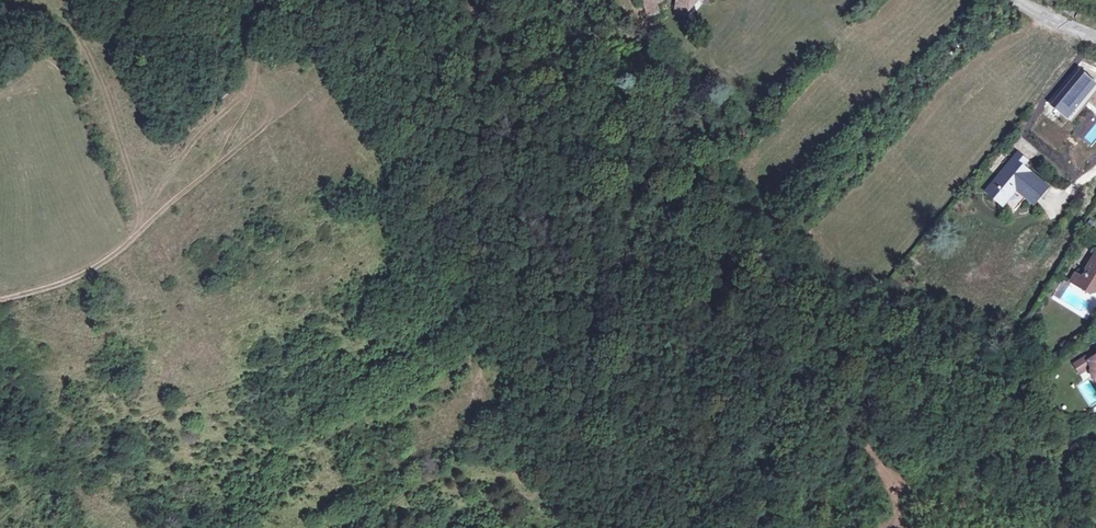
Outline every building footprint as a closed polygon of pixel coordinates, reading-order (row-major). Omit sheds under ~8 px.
[(647,13),(658,9),(657,3),(656,0),(643,0),(647,13)] [(688,10),(697,0),(677,0),(688,10)] [(1055,0),(1049,0),(1046,6),(1054,9),(1057,1),(1055,0)] [(1026,162),(1018,155),(988,192),(1003,205),(1016,189),(1035,204),(1048,189),(1022,167),(1026,162)] [(1092,294),(1095,293),(1095,255),(1077,285),(1092,294)] [(891,281),(888,286),(897,291),(900,287),(891,281)] [(1073,292),(1076,287),(1070,283),(1060,299),(1066,303),(1073,292)] [(892,298),(897,291),(888,286),(883,292),(892,298)] [(115,294),(105,298),(109,314),(122,310),(118,293),(115,294)] [(1088,356),(1075,364),(1081,373),(1091,366),(1089,362),(1091,360),(1088,356)] [(1095,399),(1095,394),(1086,380),(1076,386),(1088,404),(1095,399)]
